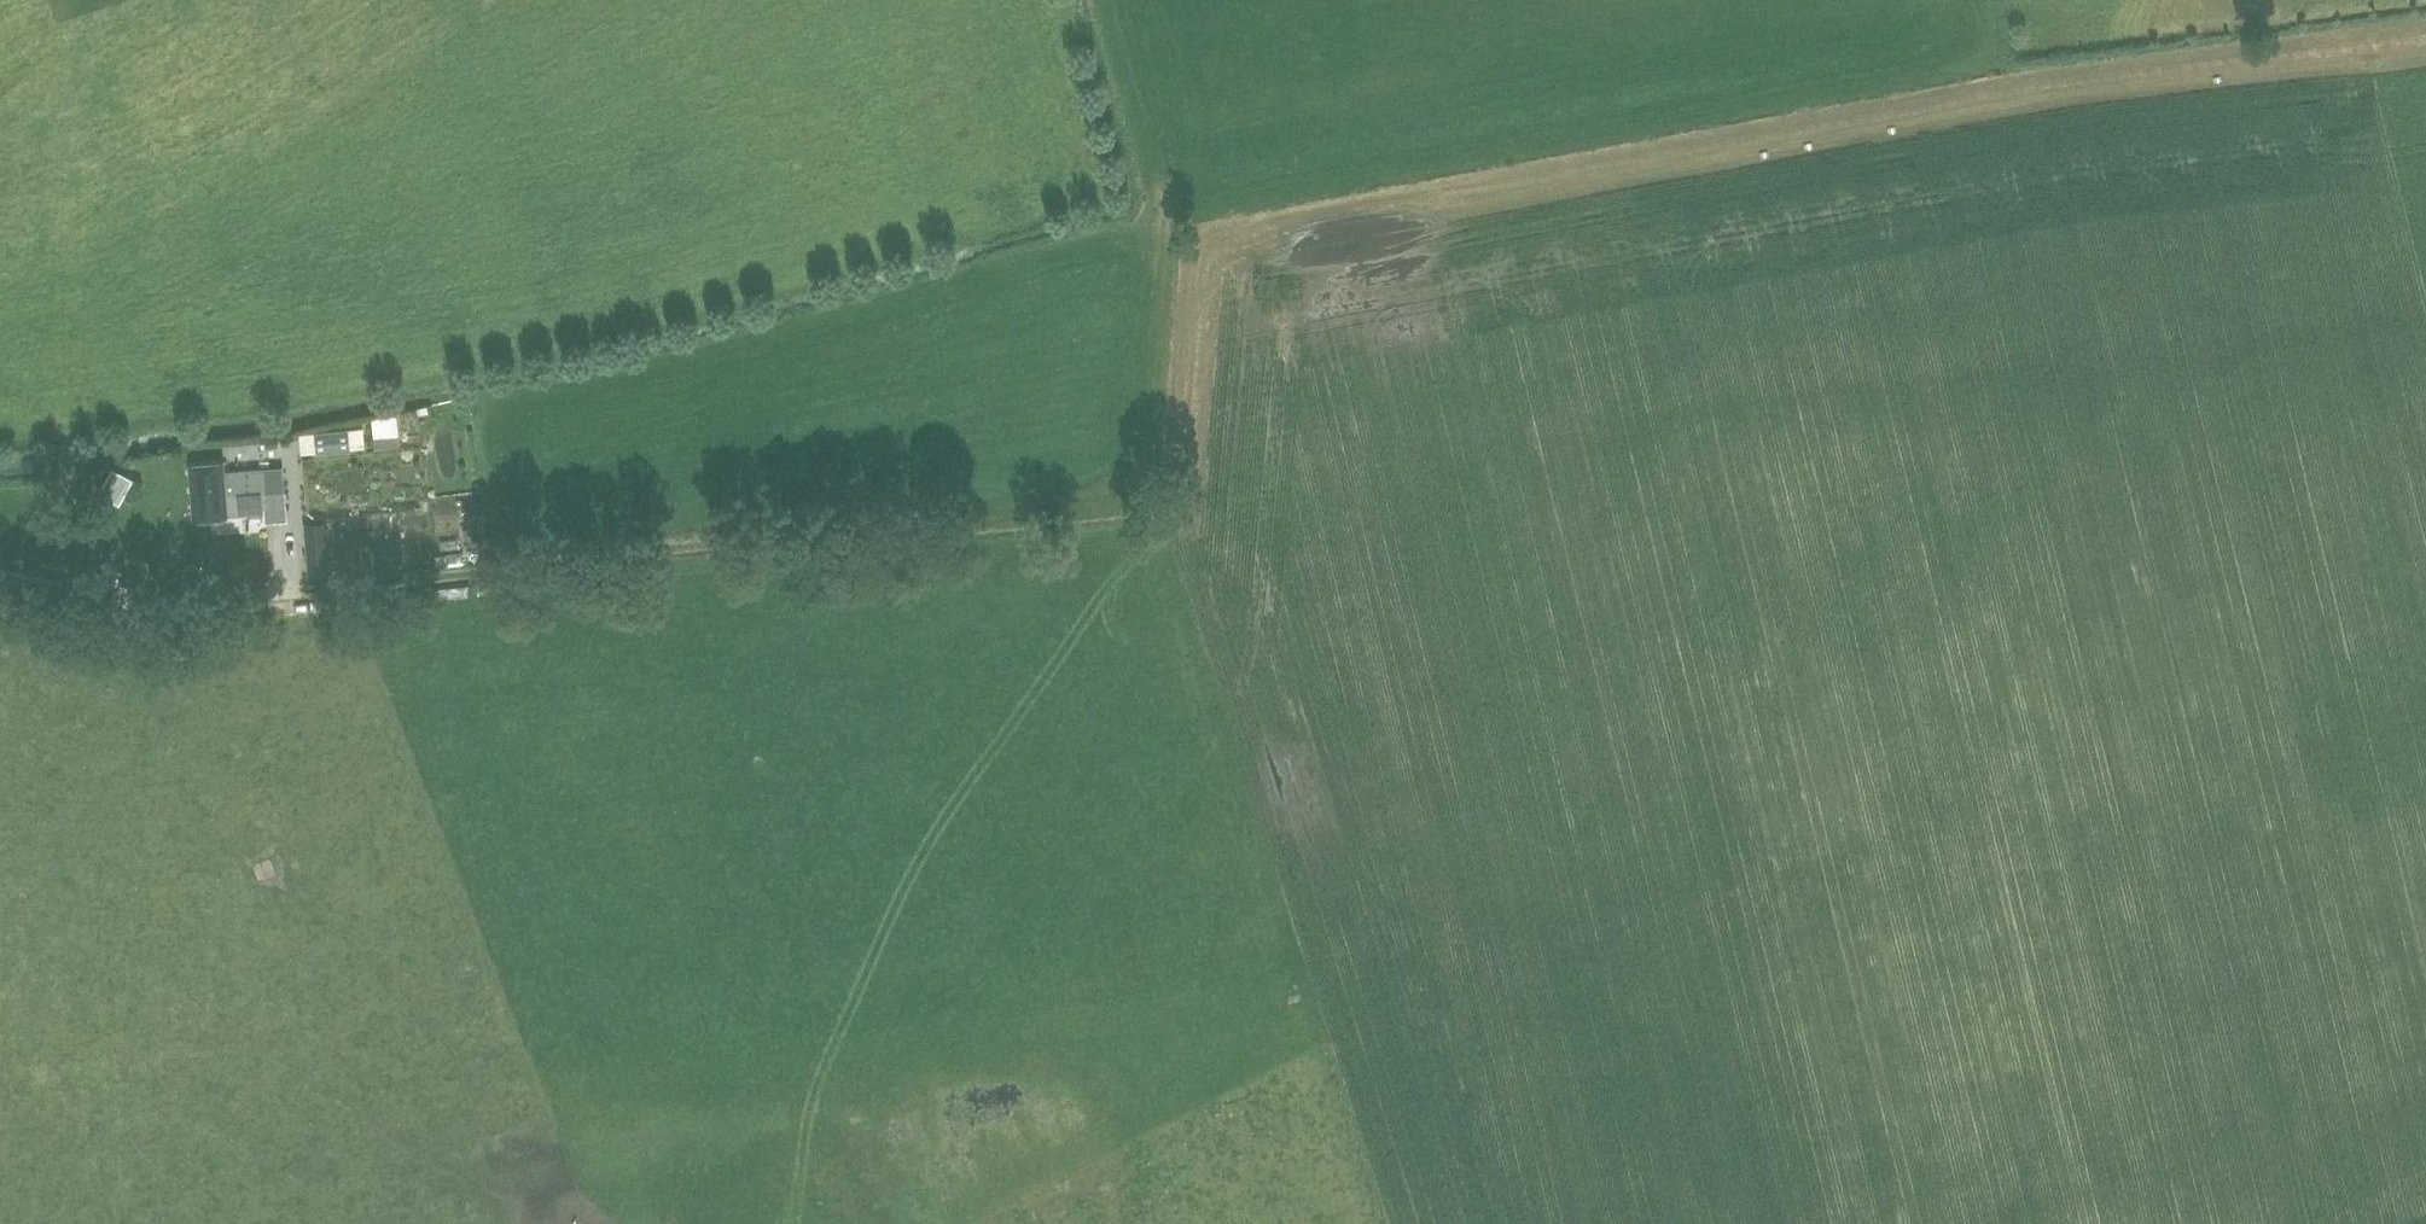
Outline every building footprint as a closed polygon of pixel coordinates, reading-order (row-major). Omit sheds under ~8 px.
[(283,465),(260,467),(225,470),(223,458),(187,461),(192,516),(265,510),(266,520),(286,518),(285,482),(283,465)] [(325,521),(306,523),(310,576),(329,574),(325,521)]
